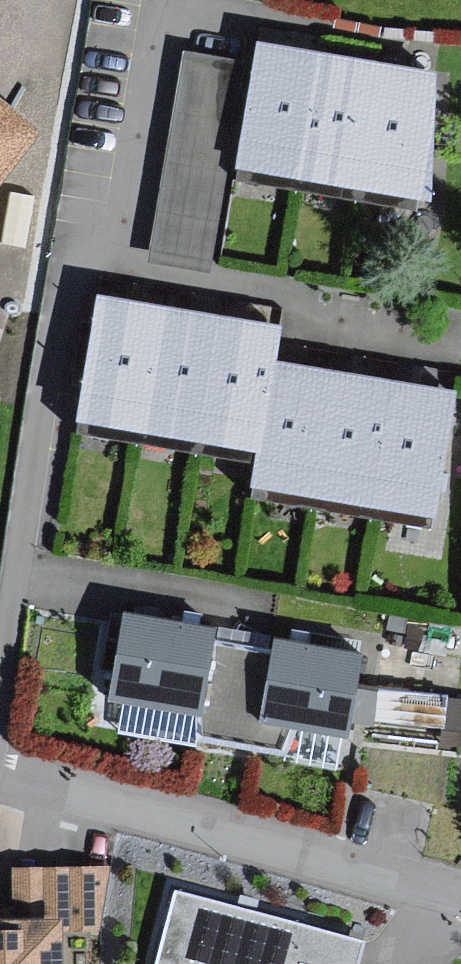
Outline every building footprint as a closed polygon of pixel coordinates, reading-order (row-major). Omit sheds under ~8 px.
[(298,55),(262,49),(243,165),(417,192),(436,77),(393,70),(358,64),(298,55)] [(0,80),(0,174),(46,117),(0,80)] [(10,192),(0,183),(0,204),(10,192)] [(129,436),(151,303),(91,293),(69,426),(129,436)] [(195,447),(216,313),(151,303),(129,436),(195,447)] [(279,323),(216,313),(195,447),(258,457),(273,362),(279,323)] [(334,372),(273,362),(258,457),(252,493),(313,503),(334,372)] [(383,380),(334,372),(313,503),(362,511),(383,380)] [(450,391),(383,380),(362,511),(429,521),(450,391)] [(207,625),(111,608),(96,695),(192,712),(207,625)] [(354,653),(266,636),(251,717),(339,733),(354,653)] [(57,924),(95,923),(95,868),(13,869),(14,921),(0,921),(0,963),(57,963),(57,924)] [(176,890),(155,963),(352,963),(358,941),(176,890)]
